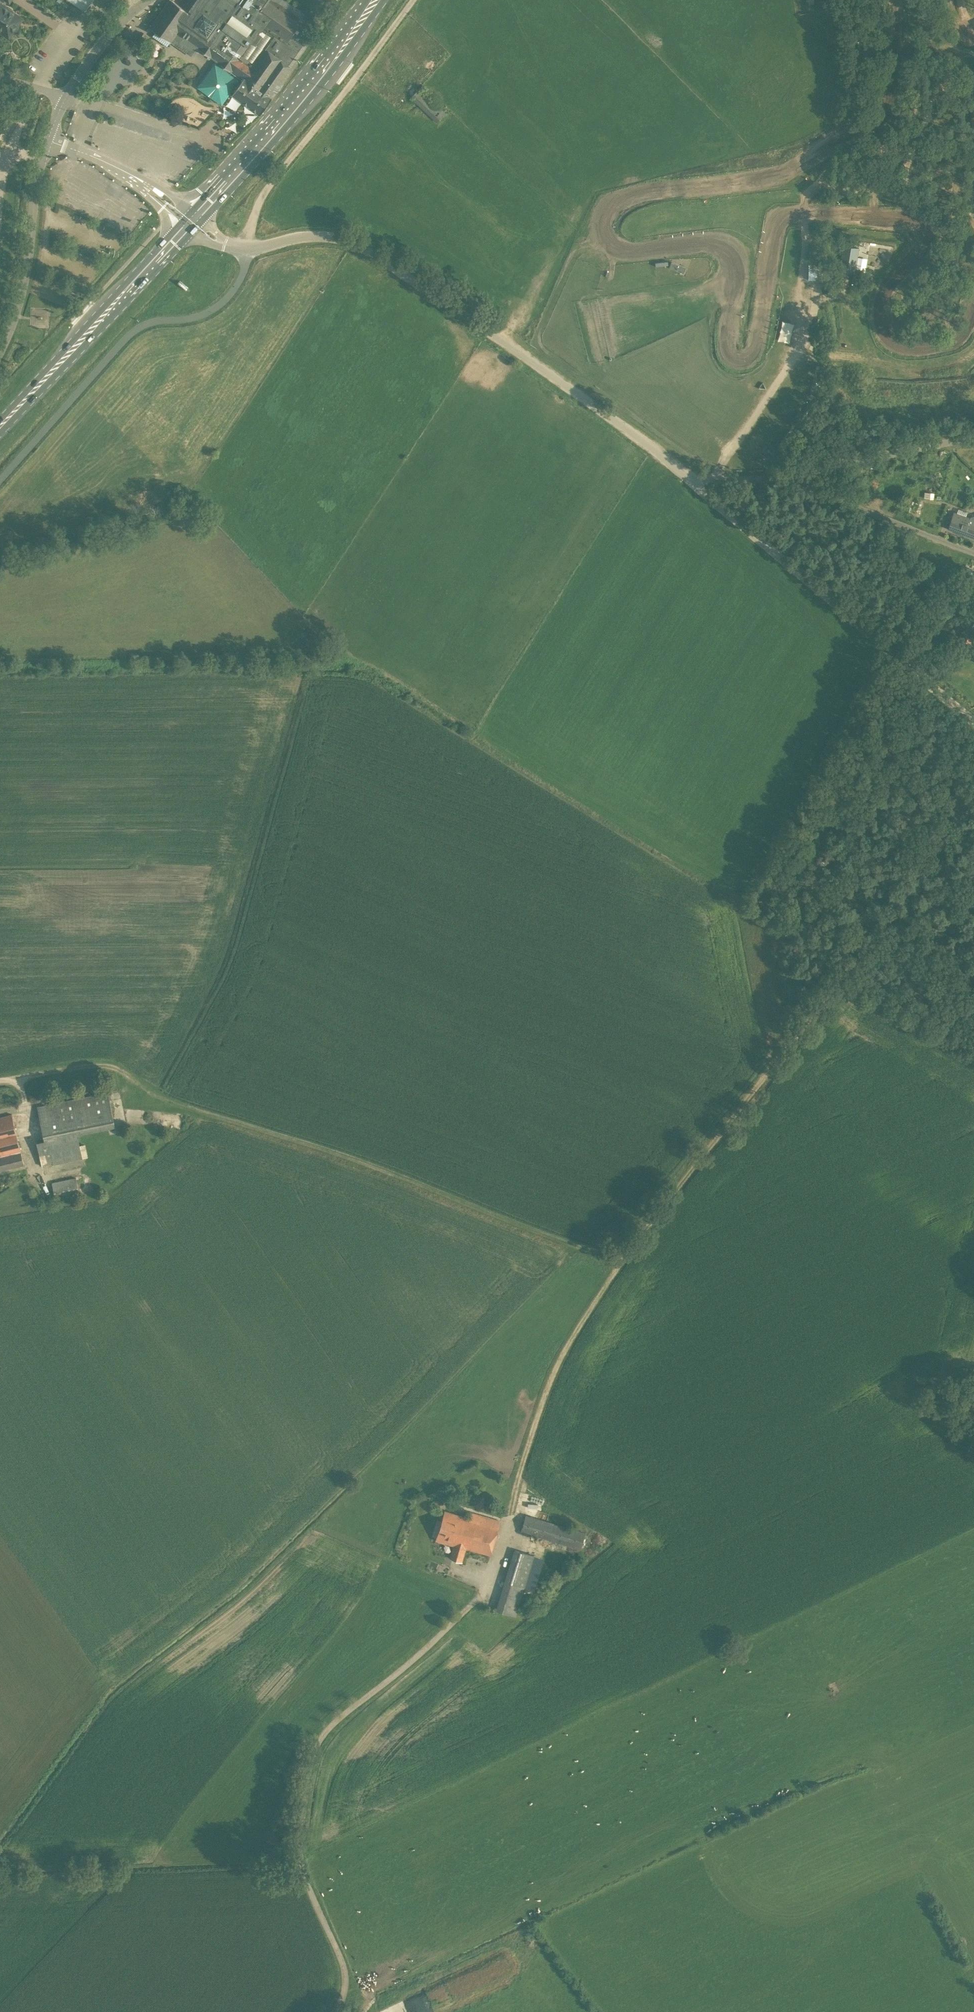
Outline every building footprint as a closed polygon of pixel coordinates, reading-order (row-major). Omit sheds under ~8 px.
[(84,11),(92,0),(68,0),(84,11)] [(181,8),(170,0),(169,0),(149,29),(170,43),(178,32),(199,47),(198,49),(231,72),(232,70),(244,78),(232,94),(260,114),(272,98),(294,68),(292,66),(315,33),(311,31),(317,22),(285,0),(187,0),(181,8)] [(6,7),(0,3),(0,33),(9,39),(13,33),(14,32),(15,32),(17,31),(18,30),(18,28),(18,27),(18,25),(22,19),(13,12),(13,10),(12,9),(11,8),(9,7),(8,7),(6,7)] [(136,42),(141,46),(149,37),(144,32),(136,42)] [(215,62),(198,88),(223,104),(239,78),(215,62)] [(858,250),(858,254),(848,252),(844,272),(854,274),(856,262),(861,263),(863,251),(858,250)] [(683,273),(686,268),(671,262),(669,267),(683,273)] [(805,414),(810,417),(817,406),(812,404),(805,414)] [(795,433),(790,429),(779,445),(783,449),(795,433)] [(970,518),(954,513),(948,528),(973,537),(973,516),(970,517),(970,518)] [(51,1161),(52,1165),(82,1158),(77,1134),(115,1126),(108,1091),(37,1106),(44,1140),(36,1142),(42,1167),(44,1166),(43,1163),(51,1161)] [(17,1133),(14,1115),(0,1118),(0,1136),(17,1133)] [(24,1165),(17,1133),(0,1136),(0,1170),(24,1165)] [(59,1199),(79,1194),(76,1177),(59,1181),(58,1179),(52,1180),(56,1201),(60,1201),(59,1199)] [(469,1511),(467,1517),(444,1511),(436,1539),(453,1544),(450,1559),(462,1562),(466,1548),(490,1555),(498,1526),(500,1520),(469,1511)] [(520,1531),(580,1549),(586,1532),(525,1514),(520,1531)] [(529,1576),(535,1556),(514,1549),(495,1610),(515,1616),(524,1587),(534,1590),(537,1578),(529,1576)]
